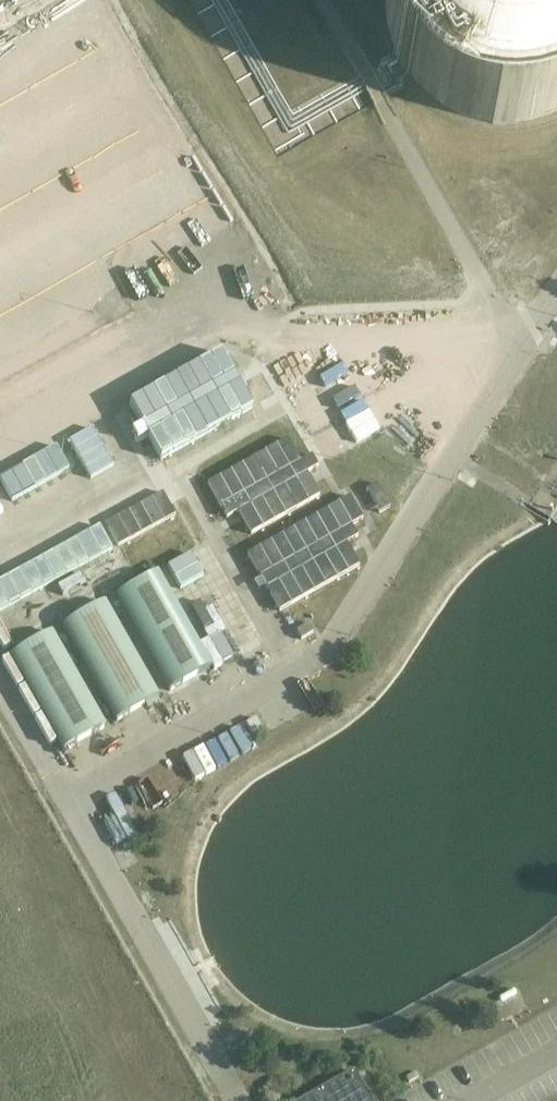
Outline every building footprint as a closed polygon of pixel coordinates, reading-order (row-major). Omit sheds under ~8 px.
[(373,8),(375,18),(379,30),(384,41),(391,51),(398,61),(405,68),(420,81),(429,87),(443,94),(453,97),(467,101),(485,102),(497,102),(507,101),(521,97),(531,94),(543,88),(554,81),(556,79),(556,0),(372,0),(373,8)] [(160,460),(252,409),(220,353),(129,404),(160,460)] [(300,461),(287,439),(207,484),(227,518),(238,512),(251,534),(319,496),(306,473),(310,471),(318,467),(311,455),(311,456),(300,461)] [(117,547),(175,516),(162,493),(105,524),(117,547)] [(279,611),(359,566),(346,544),(357,537),(354,531),(351,526),(362,519),(349,496),(247,554),(257,572),(264,585),(279,611)] [(168,567),(216,662),(258,641),(211,546),(168,567)] [(206,669),(156,580),(121,600),(172,688),(206,669)] [(116,721),(158,697),(104,602),(62,626),(116,721)] [(301,639),(313,633),(308,624),(296,631),(301,639)] [(63,751),(105,727),(51,632),(9,656),(63,751)] [(231,752),(251,742),(240,718),(219,728),(231,752)] [(115,806),(101,810),(108,834),(122,830),(115,806)] [(352,1071),(299,1100),(369,1100),(352,1071)]
